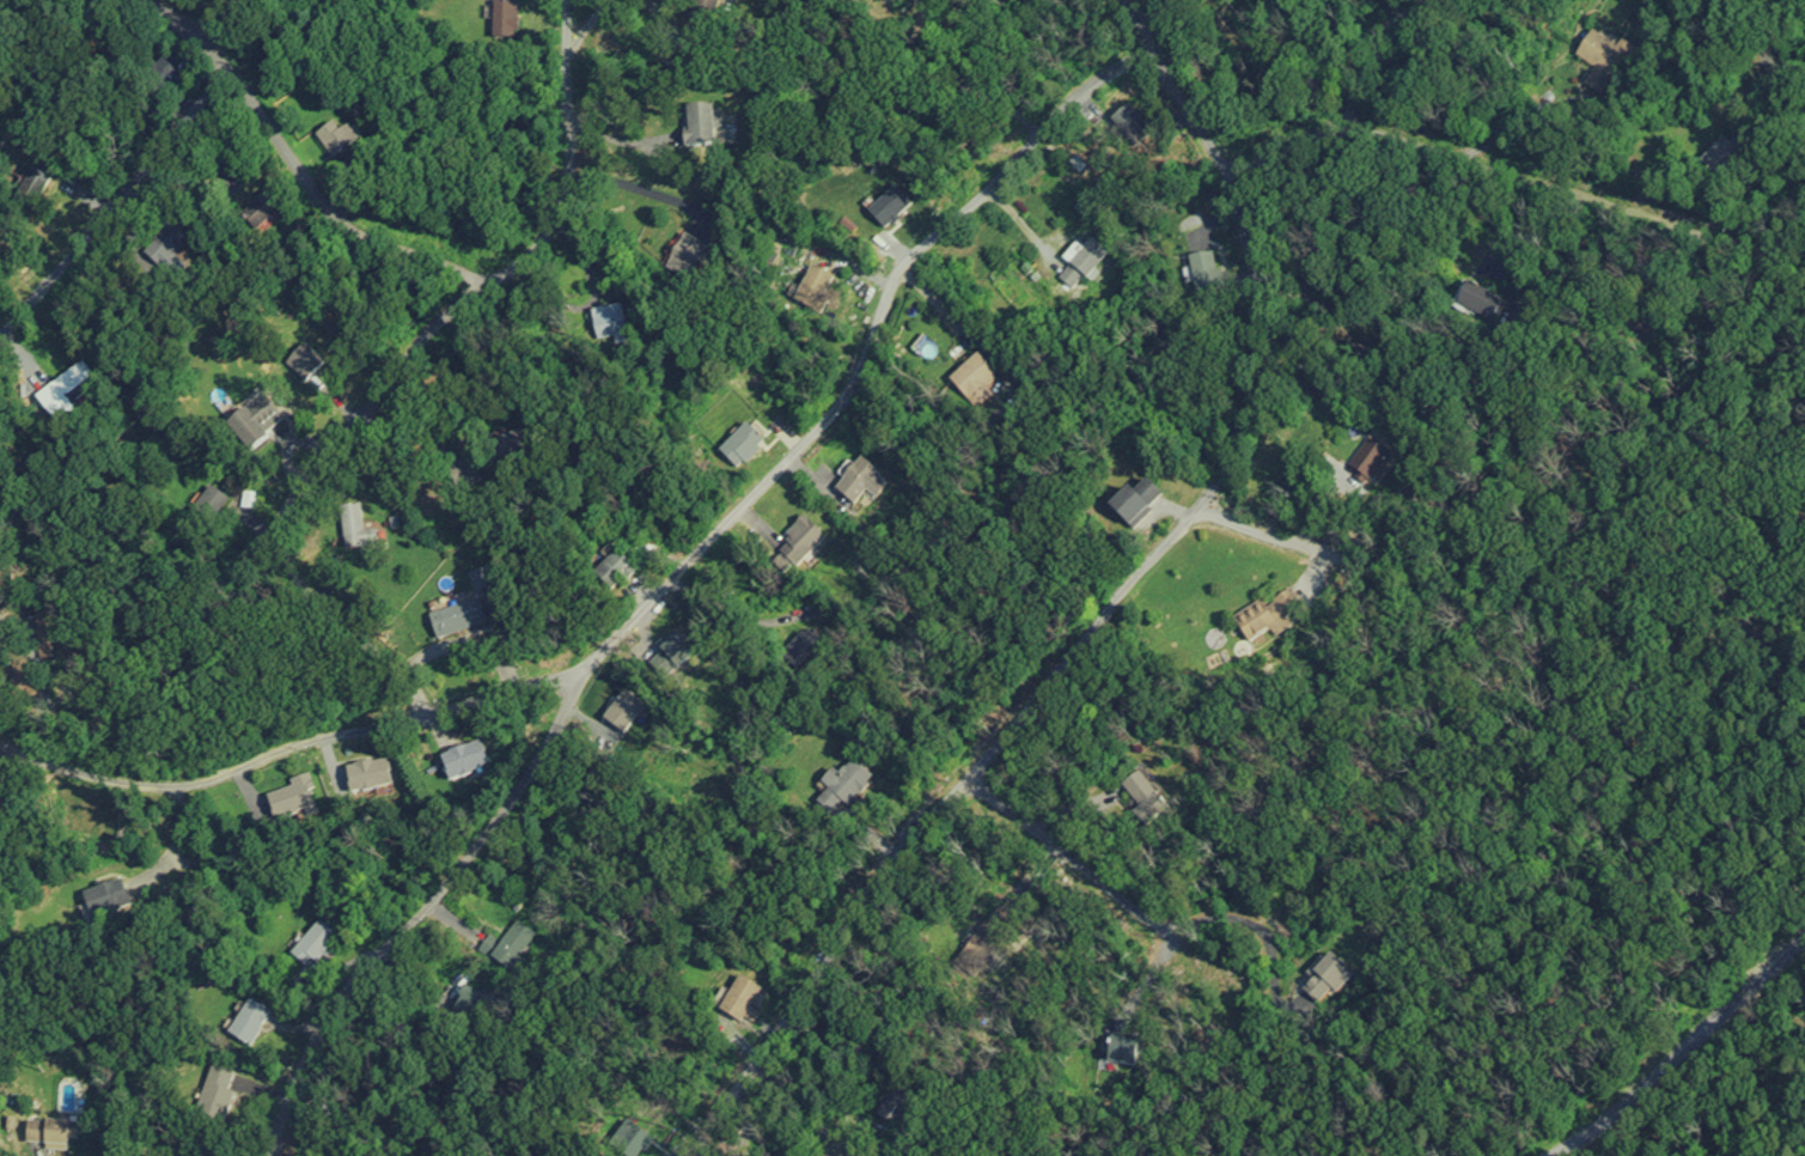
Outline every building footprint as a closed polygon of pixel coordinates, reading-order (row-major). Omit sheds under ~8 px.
[(229,14),(236,0),(204,0),(229,14)] [(720,0),(695,0),(691,18),(715,23),(720,0)] [(518,4),(494,4),(494,26),(518,26),(518,4)] [(1629,49),(1595,28),(1577,57),(1594,67),(1579,91),(1596,101),(1629,49)] [(684,147),(714,147),(714,107),(684,107),(684,147)] [(354,126),(338,130),(338,127),(320,133),(327,156),(360,147),(354,126)] [(1707,170),(1739,167),(1737,146),(1705,149),(1707,170)] [(708,248),(684,234),(665,267),(688,281),(708,248)] [(1083,249),(1077,244),(1064,260),(1070,264),(1059,278),(1074,291),(1086,277),(1088,279),(1110,254),(1092,239),(1083,249)] [(1192,257),(1192,289),(1216,289),(1216,256),(1192,257)] [(813,314),(835,278),(814,265),(792,301),(813,314)] [(1487,314),(1487,287),(1459,287),(1459,314),(1487,314)] [(627,338),(621,305),(591,311),(597,343),(627,338)] [(324,360),(303,344),(286,365),(308,382),(324,360)] [(976,408),(1004,381),(977,355),(950,382),(976,408)] [(252,451),(285,418),(257,390),(224,424),(252,451)] [(763,439),(746,425),(723,454),(740,467),(763,439)] [(498,438),(501,465),(520,463),(517,436),(498,438)] [(1389,453),(1370,441),(1341,486),(1360,498),(1389,453)] [(880,474),(862,459),(836,490),(853,505),(880,474)] [(456,490),(480,484),(473,460),(450,466),(456,490)] [(1151,509),(1131,490),(1112,509),(1133,528),(1151,509)] [(226,499),(217,495),(212,503),(221,508),(226,499)] [(341,508),(344,549),(378,547),(377,531),(363,532),(362,507),(341,508)] [(824,538),(804,518),(774,548),(794,568),(824,538)] [(638,572),(614,549),(591,572),(614,595),(638,572)] [(498,590),(488,567),(468,575),(478,598),(498,590)] [(1233,618),(1247,643),(1297,616),(1283,591),(1233,618)] [(436,639),(486,627),(479,601),(429,613),(436,639)] [(666,682),(695,652),(675,632),(645,661),(666,682)] [(825,647),(809,632),(792,650),(808,665),(825,647)] [(490,768),(480,743),(440,759),(451,784),(490,768)] [(834,819),(874,781),(855,760),(839,776),(834,772),(820,785),(826,793),(817,802),(834,819)] [(387,761),(344,768),(348,796),(392,790),(387,761)] [(1143,816),(1162,803),(1141,773),(1122,785),(1143,816)] [(268,793),(270,821),(315,819),(312,777),(292,779),(292,792),(268,793)] [(309,972),(339,938),(320,922),(290,956),(309,972)] [(517,950),(531,935),(520,924),(505,939),(517,950)] [(1307,978),(1329,1001),(1353,977),(1332,955),(1307,978)] [(752,1010),(762,992),(740,978),(721,1010),(751,1028),(760,1015),(752,1010)] [(269,1014),(248,1003),(230,1039),(251,1049),(269,1014)] [(1109,1065),(1136,1068),(1138,1043),(1112,1041),(1109,1065)] [(222,1128),(238,1076),(211,1067),(194,1119),(222,1128)] [(26,1124),(26,1152),(67,1152),(67,1124),(26,1124)]
